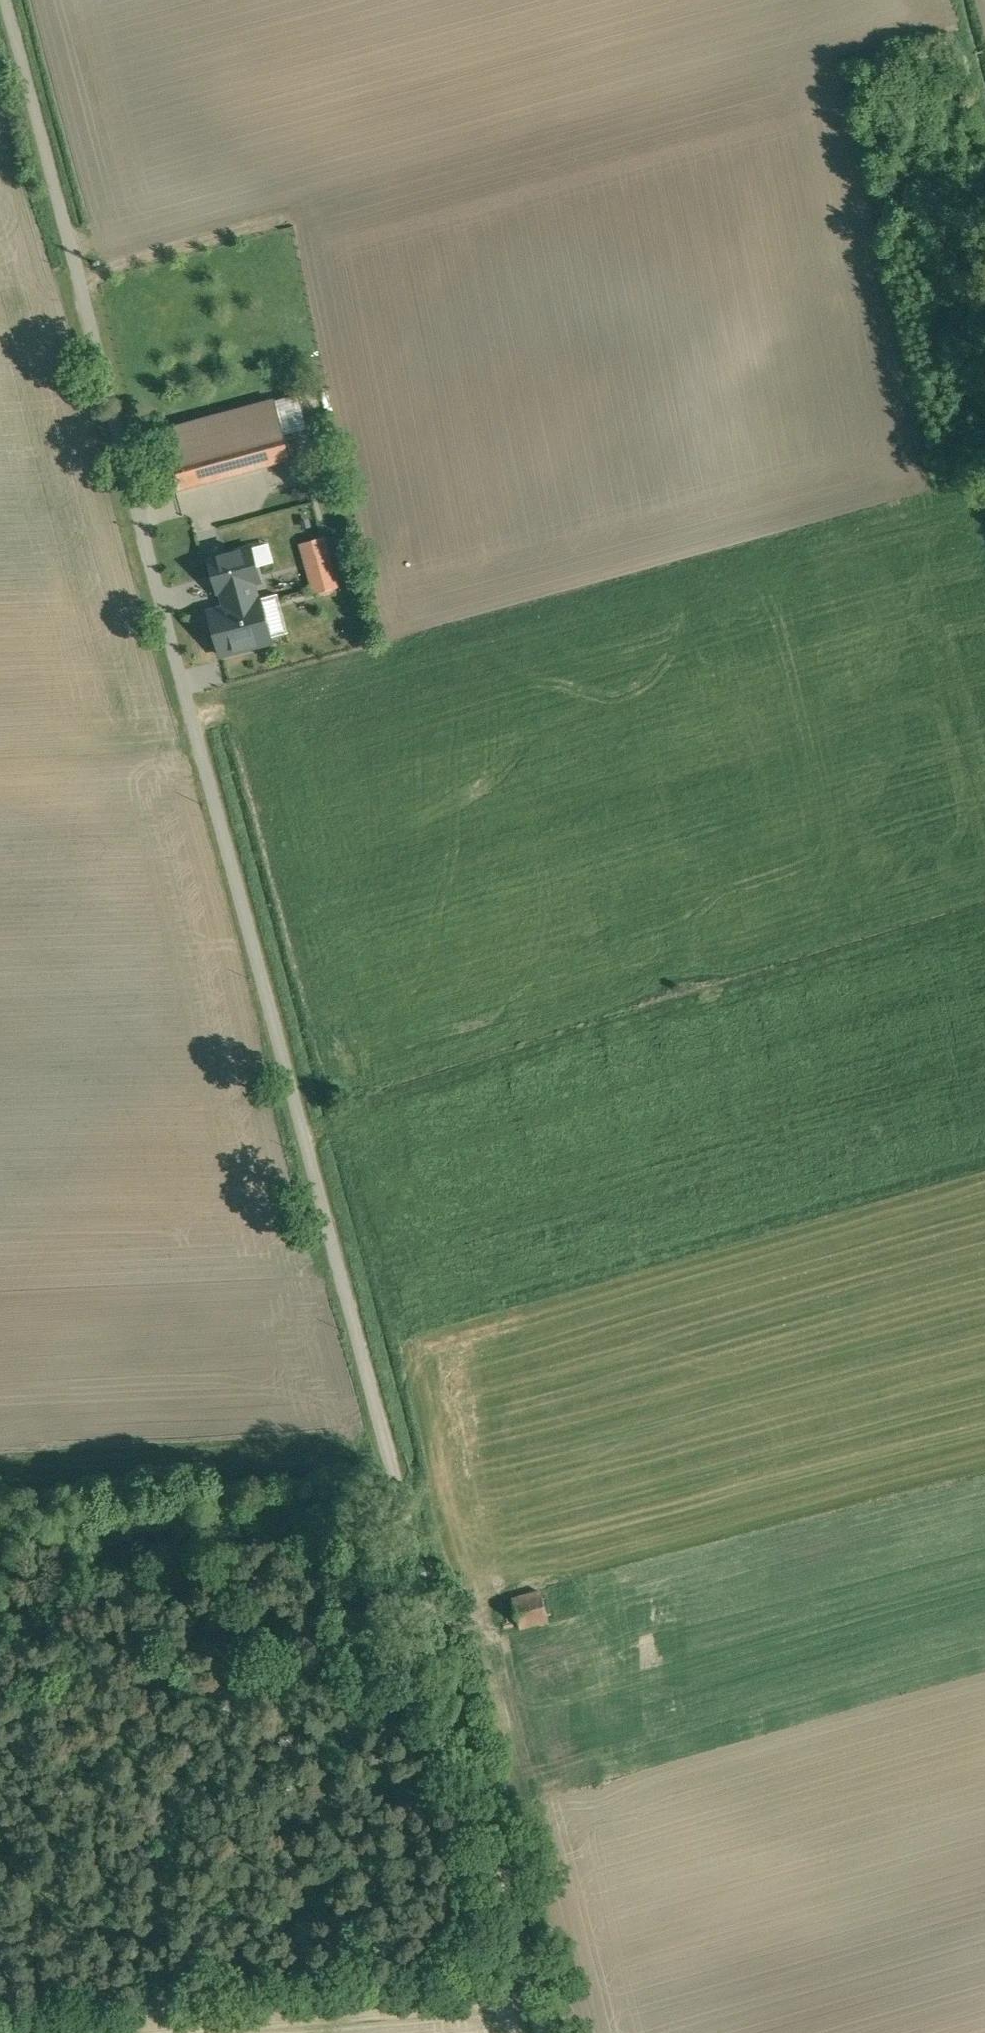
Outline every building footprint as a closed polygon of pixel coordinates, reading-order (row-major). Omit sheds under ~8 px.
[(274,404),(168,429),(183,491),(289,466),(274,404)] [(238,521),(197,532),(212,589),(253,578),(238,521)] [(325,540),(300,546),(313,595),(338,588),(325,540)] [(264,598),(209,611),(220,660),(275,647),(264,598)] [(511,1628),(542,1624),(537,1591),(507,1595),(511,1628)]
